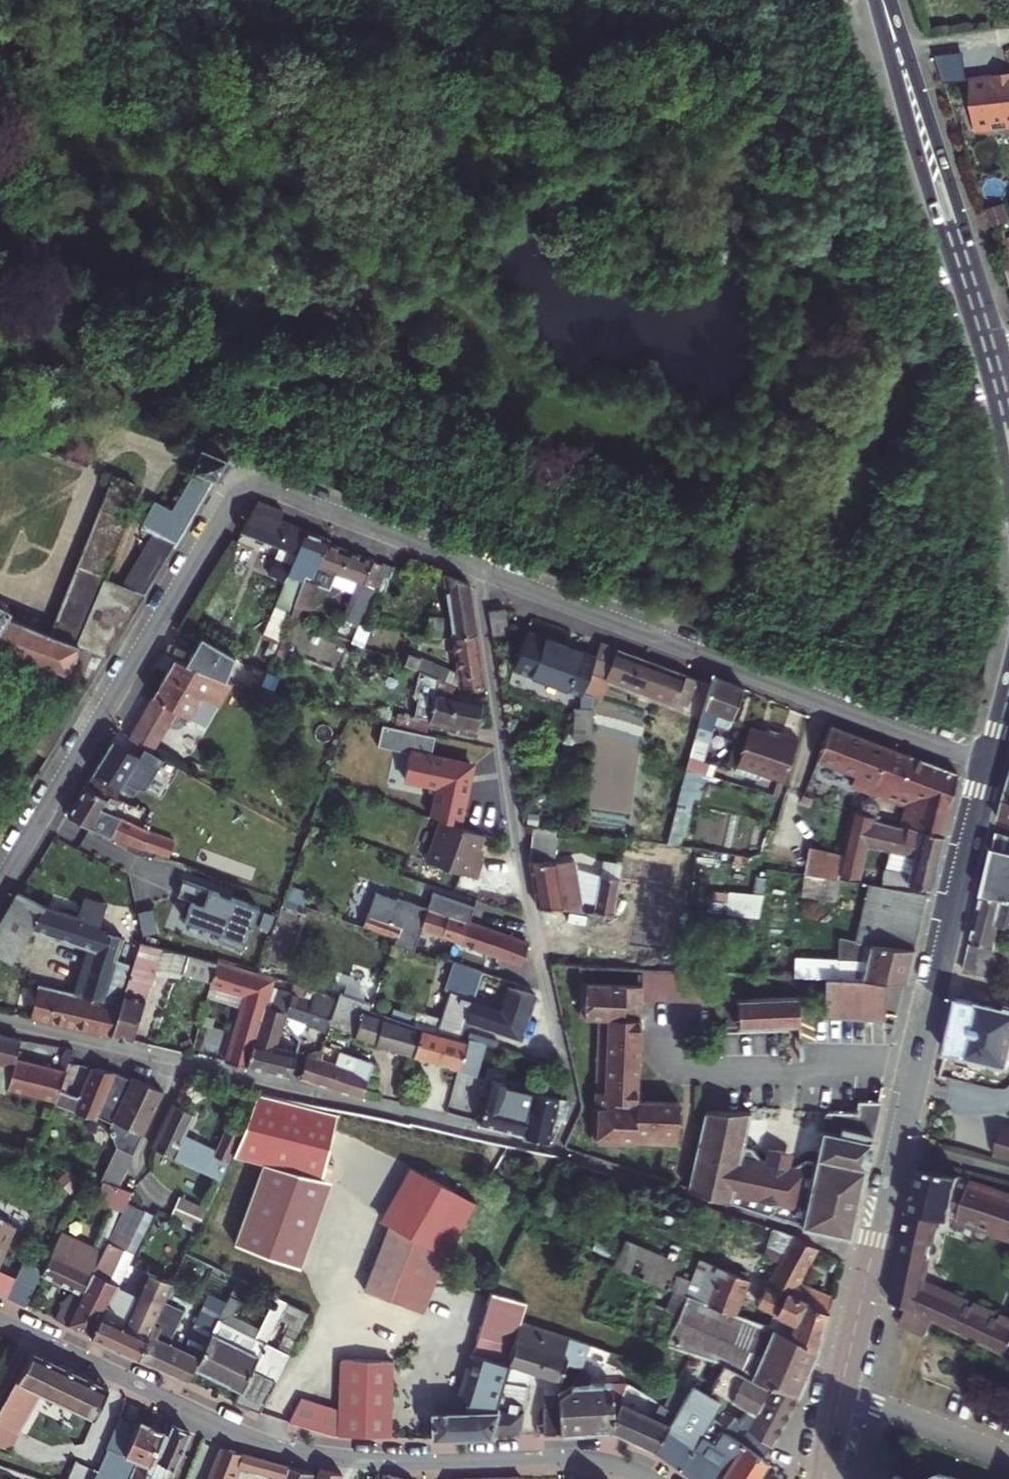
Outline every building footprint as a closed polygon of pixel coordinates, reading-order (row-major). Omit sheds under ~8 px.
[(970,73),(970,70),(967,70),(964,45),(937,48),(944,75),(970,73)] [(999,71),(998,67),(970,70),(970,73),(975,124),(1008,121),(1008,70),(999,71)] [(988,198),(993,212),(1005,209),(1002,196),(988,198)] [(203,428),(199,435),(223,445),(227,437),(203,428)] [(195,433),(186,457),(211,468),(223,445),(195,433)] [(152,491),(140,520),(156,526),(175,533),(191,504),(211,468),(186,457),(166,497),(152,491)] [(54,690),(75,635),(106,647),(142,587),(128,581),(102,569),(124,513),(119,511),(132,476),(107,467),(47,625),(6,609),(8,603),(3,600),(6,594),(0,591),(0,669),(54,690)] [(235,519),(289,541),(299,520),(274,509),(277,505),(249,492),(235,519)] [(305,570),(313,552),(321,533),(323,529),(299,520),(289,541),(285,551),(277,567),(281,569),(271,597),(283,602),(297,567),(305,570)] [(156,526),(128,581),(142,587),(175,533),(156,526)] [(313,552),(369,576),(369,574),(377,555),(321,533),(313,552)] [(264,562),(277,567),(285,551),(271,546),(264,562)] [(378,578),(381,572),(388,556),(379,552),(377,555),(369,574),(378,578)] [(381,572),(391,577),(398,560),(388,556),(381,572)] [(308,572),(305,570),(297,567),(283,602),(294,607),(308,572)] [(439,567),(449,629),(471,625),(464,577),(439,567)] [(487,622),(503,620),(500,590),(482,591),(487,622)] [(426,609),(423,627),(439,629),(440,611),(426,609)] [(584,659),(587,661),(588,647),(588,639),(526,614),(513,647),(568,671),(570,676),(576,678),(584,659)] [(409,656),(426,663),(448,673),(458,677),(468,676),(469,680),(480,679),(471,625),(449,629),(455,665),(411,650),(409,656)] [(413,633),(422,635),(423,627),(414,625),(413,633)] [(587,661),(680,700),(690,675),(593,634),(590,640),(588,647),(587,661)] [(168,649),(211,665),(215,656),(199,650),(201,646),(174,635),(168,649)] [(511,651),(570,676),(568,671),(513,647),(511,651)] [(226,705),(242,678),(169,651),(125,729),(149,742),(172,702),(197,716),(209,695),(226,705)] [(446,681),(448,673),(421,662),(414,682),(417,688),(411,706),(397,703),(394,717),(421,723),(424,709),(472,719),(475,692),(446,681)] [(721,725),(739,680),(709,669),(685,736),(695,740),(700,729),(712,733),(716,723),(721,725)] [(54,690),(25,738),(47,747),(75,699),(54,690)] [(572,722),(587,723),(587,692),(573,691),(572,722)] [(630,715),(640,719),(644,706),(635,703),(630,715)] [(845,779),(870,790),(874,778),(871,776),(887,742),(826,717),(811,754),(849,769),(845,779)] [(779,774),(791,730),(760,722),(758,726),(743,722),(733,757),(758,763),(756,767),(779,774)] [(435,736),(383,725),(378,748),(408,755),(402,784),(434,791),(429,816),(463,823),(476,760),(432,751),(435,736)] [(138,746),(110,729),(84,775),(110,789),(129,794),(132,788),(119,780),(138,746)] [(678,760),(689,764),(695,740),(685,736),(683,739),(678,760)] [(905,750),(887,742),(871,776),(874,778),(886,782),(891,784),(905,750)] [(897,786),(908,791),(911,780),(945,790),(951,768),(905,750),(891,784),(897,786)] [(129,794),(110,789),(84,775),(66,805),(92,818),(109,825),(120,809),(129,794)] [(870,790),(881,793),(886,782),(874,778),(870,790)] [(908,791),(900,818),(935,826),(945,790),(911,780),(908,791)] [(892,798),(897,786),(891,784),(886,782),(881,793),(892,798)] [(806,841),(802,868),(833,873),(833,871),(923,883),(926,883),(938,827),(935,827),(935,826),(900,818),(899,822),(871,813),(872,809),(848,803),(839,846),(806,841)] [(120,809),(109,825),(138,837),(147,821),(120,809)] [(534,897),(537,898),(579,905),(573,856),(551,856),(556,821),(530,817),(525,854),(534,897)] [(482,835),(438,821),(425,862),(475,878),(480,861),(474,859),(482,835)] [(998,834),(963,974),(997,982),(1003,951),(993,949),(999,927),(1008,930),(1008,838),(998,834)] [(609,907),(610,901),(614,878),(617,860),(597,857),(589,904),(609,907)] [(837,874),(833,873),(802,868),(799,888),(832,895),(837,874)] [(200,893),(205,882),(182,875),(176,890),(187,894),(189,890),(200,893)] [(851,935),(866,936),(911,939),(922,887),(862,878),(851,935)] [(256,899),(206,879),(205,882),(200,893),(189,890),(187,894),(182,910),(244,933),(256,899)] [(468,897),(427,883),(422,898),(391,888),(390,890),(370,883),(359,914),(389,925),(387,932),(408,940),(415,918),(515,955),(523,933),(463,912),(468,897)] [(103,986),(114,949),(125,952),(131,933),(96,922),(98,915),(48,901),(15,885),(0,909),(0,943),(10,949),(28,920),(88,939),(78,980),(103,986)] [(714,890),(714,912),(762,912),(762,891),(714,890)] [(609,907),(608,910),(617,912),(619,902),(610,901),(609,907)] [(134,1030),(162,934),(139,928),(122,990),(113,1025),(134,1030)] [(911,939),(836,935),(836,950),(793,948),(792,967),(824,968),(904,972),(911,939)] [(181,962),(211,971),(216,953),(217,950),(188,941),(181,962)] [(471,986),(479,961),(452,951),(443,977),(449,979),(439,1005),(462,1013),(464,1008),(471,986)] [(222,1051),(244,1057),(261,997),(265,985),(270,969),(216,953),(211,971),(210,973),(242,983),(222,1051)] [(709,964),(640,961),(639,976),(578,973),(577,1007),(595,1007),(591,1097),(589,1097),(587,1131),(673,1135),(675,1092),(630,1090),(630,1083),(633,1083),(637,1017),(629,1017),(629,1009),(637,1009),(638,990),(707,993),(709,964)] [(822,1007),(883,1010),(885,971),(824,968),(822,1007)] [(464,1008),(519,1027),(532,984),(500,971),(492,994),(471,986),(464,1008)] [(33,1006),(113,1025),(122,990),(103,986),(78,980),(42,972),(33,1006)] [(323,1017),(333,990),(305,981),(303,986),(278,979),(275,988),(265,985),(261,997),(323,1017)] [(367,990),(336,980),(334,987),(364,997),(367,990)] [(323,1017),(411,1046),(422,1015),(410,1011),(364,997),(334,987),(333,990),(323,1017)] [(797,1016),(796,989),(734,990),(734,1017),(797,1016)] [(963,996),(951,1050),(1008,1063),(1008,1006),(963,996)] [(285,1017),(289,1006),(261,997),(244,1057),(285,1067),(293,1040),(276,1034),(281,1015),(285,1017)] [(415,997),(410,1011),(422,1015),(457,1027),(462,1014),(462,1013),(439,1005),(415,997)] [(456,1060),(466,1030),(457,1027),(422,1015),(411,1046),(456,1060)] [(18,1029),(0,1027),(0,1051),(12,1053),(13,1049),(18,1029)] [(470,1068),(481,1034),(466,1030),(456,1060),(455,1063),(470,1068)] [(481,1034),(470,1068),(472,1069),(483,1035),(481,1034)] [(295,1065),(357,1085),(367,1055),(315,1038),(307,1041),(302,1045),(295,1065)] [(89,1103),(95,1106),(115,1057),(116,1055),(93,1046),(75,1087),(66,1084),(73,1065),(62,1061),(52,1090),(50,1094),(89,1103)] [(52,1090),(62,1061),(13,1049),(12,1053),(5,1077),(52,1090)] [(0,1051),(0,1080),(3,1081),(5,1077),(12,1053),(0,1051)] [(143,1115),(162,1077),(132,1062),(130,1065),(115,1057),(95,1106),(99,1108),(103,1100),(124,1108),(143,1115)] [(531,1100),(535,1085),(495,1073),(481,1115),(519,1126),(527,1099),(531,1100)] [(523,1127),(545,1133),(550,1111),(557,1115),(562,1100),(562,1093),(535,1085),(531,1100),(523,1127)] [(705,1101),(686,1179),(804,1215),(846,1225),(878,1091),(869,1091),(856,1091),(854,1103),(829,1102),(817,1153),(807,1151),(795,1159),(791,1158),(792,1154),(785,1144),(773,1141),(763,1148),(762,1152),(758,1151),(750,1139),(741,1137),(750,1102),(705,1101)] [(149,1138),(219,1172),(244,1122),(226,1115),(209,1145),(178,1129),(190,1105),(169,1096),(149,1138)] [(339,1116),(256,1096),(234,1157),(323,1179),(339,1116)] [(143,1115),(124,1108),(103,1100),(99,1108),(78,1158),(100,1166),(116,1171),(143,1115)] [(982,1154),(1008,1161),(1008,1128),(992,1123),(982,1154)] [(913,1303),(919,1276),(933,1225),(944,1227),(949,1206),(1008,1227),(1008,1189),(963,1174),(964,1171),(917,1159),(890,1291),(903,1297),(913,1303)] [(470,1196),(407,1161),(378,1213),(385,1217),(359,1282),(420,1306),(434,1262),(470,1196)] [(116,1171),(100,1166),(93,1187),(121,1196),(122,1193),(130,1176),(116,1171)] [(176,1189),(166,1209),(194,1222),(204,1202),(176,1189)] [(62,1313),(90,1326),(113,1279),(149,1206),(122,1193),(121,1196),(98,1242),(94,1250),(78,1284),(76,1285),(62,1313)] [(11,1220),(0,1214),(0,1242),(11,1220)] [(793,1227),(774,1220),(762,1246),(777,1253),(766,1277),(825,1300),(830,1286),(797,1273),(813,1239),(793,1227)] [(59,1223),(55,1231),(94,1250),(98,1242),(59,1223)] [(39,1265),(78,1284),(94,1250),(55,1231),(39,1265)] [(671,1280),(685,1286),(687,1287),(687,1285),(734,1303),(747,1270),(698,1251),(689,1274),(669,1267),(675,1250),(622,1231),(610,1256),(671,1280)] [(135,1348),(137,1346),(162,1300),(177,1258),(144,1248),(139,1261),(146,1264),(136,1289),(113,1279),(90,1326),(135,1348)] [(19,1264),(8,1295),(27,1302),(37,1270),(19,1264)] [(3,1291),(13,1271),(0,1265),(0,1290),(3,1291)] [(1008,1349),(1008,1319),(919,1276),(913,1303),(930,1311),(1008,1349)] [(815,1338),(825,1300),(766,1277),(758,1294),(795,1311),(789,1328),(815,1338)] [(439,1431),(484,1428),(483,1418),(503,1355),(517,1312),(524,1292),(490,1280),(469,1344),(473,1345),(462,1378),(458,1376),(449,1405),(425,1406),(424,1430),(439,1431)] [(797,1385),(815,1338),(789,1328),(687,1287),(685,1286),(671,1280),(662,1301),(648,1295),(641,1311),(656,1317),(654,1321),(775,1357),(770,1366),(775,1369),(772,1374),(797,1385)] [(51,1308),(62,1313),(76,1285),(69,1281),(62,1289),(51,1308)] [(209,1285),(194,1315),(210,1323),(218,1307),(225,1293),(209,1285)] [(299,1315),(305,1302),(274,1287),(270,1295),(267,1294),(252,1324),(218,1307),(193,1358),(241,1382),(235,1395),(256,1405),(282,1352),(261,1340),(279,1306),(299,1315)] [(905,1318),(913,1303),(903,1297),(896,1314),(905,1318)] [(137,1346),(170,1362),(181,1340),(167,1334),(180,1309),(162,1300),(137,1346)] [(930,1311),(913,1303),(905,1318),(922,1326),(930,1311)] [(564,1355),(581,1361),(589,1338),(517,1312),(503,1355),(528,1362),(559,1371),(564,1355)] [(186,1371),(193,1358),(210,1323),(194,1315),(181,1340),(170,1362),(186,1371)] [(651,1330),(723,1353),(772,1374),(775,1369),(770,1366),(775,1357),(654,1321),(651,1330)] [(597,1366),(606,1344),(589,1338),(581,1361),(597,1366)] [(16,1421),(38,1383),(90,1408),(105,1379),(31,1344),(0,1402),(0,1413),(16,1421)] [(462,1378),(473,1345),(469,1344),(458,1376),(462,1378)] [(295,1387),(284,1417),(332,1428),(385,1429),(387,1352),(333,1351),(332,1398),(295,1387)] [(760,1448),(787,1399),(765,1388),(772,1374),(723,1353),(713,1378),(735,1399),(738,1393),(753,1402),(735,1435),(738,1438),(741,1435),(760,1448)] [(514,1425),(528,1362),(503,1355),(483,1418),(484,1428),(514,1425)] [(787,1399),(797,1385),(772,1374),(765,1388),(787,1399)] [(555,1422),(605,1419),(623,1376),(575,1378),(553,1388),(553,1399),(555,1422)] [(605,1419),(652,1439),(669,1414),(628,1395),(634,1382),(623,1376),(605,1419)] [(760,1448),(741,1435),(738,1438),(721,1424),(713,1435),(732,1449),(727,1455),(719,1450),(714,1457),(689,1439),(706,1413),(718,1397),(694,1378),(652,1439),(706,1478),(747,1478),(764,1451),(760,1448)] [(535,1390),(535,1400),(553,1399),(553,1388),(535,1390)] [(536,1424),(555,1422),(553,1399),(535,1400),(536,1413),(536,1424)] [(102,1439),(123,1447),(135,1417),(115,1410),(102,1439)] [(160,1422),(137,1412),(124,1447),(135,1452),(125,1478),(137,1478),(160,1422)] [(165,1424),(170,1416),(164,1413),(160,1422),(165,1424)] [(727,1455),(732,1449),(713,1435),(721,1424),(706,1413),(689,1439),(714,1457),(719,1450),(727,1455)] [(187,1422),(170,1416),(165,1424),(160,1422),(137,1478),(164,1478),(187,1422)] [(261,1463),(268,1446),(224,1431),(202,1478),(228,1478),(239,1454),(261,1463)] [(268,1446),(261,1463),(280,1471),(287,1453),(268,1446)] [(312,1459),(287,1453),(280,1471),(278,1478),(304,1478),(312,1459)] [(311,1478),(334,1478),(339,1465),(318,1461),(311,1478)] [(409,1472),(384,1468),(379,1478),(406,1478),(409,1472)] [(516,1469),(443,1472),(442,1478),(516,1478),(516,1469)] [(927,1471),(918,1475),(916,1478),(952,1478),(927,1471)]
